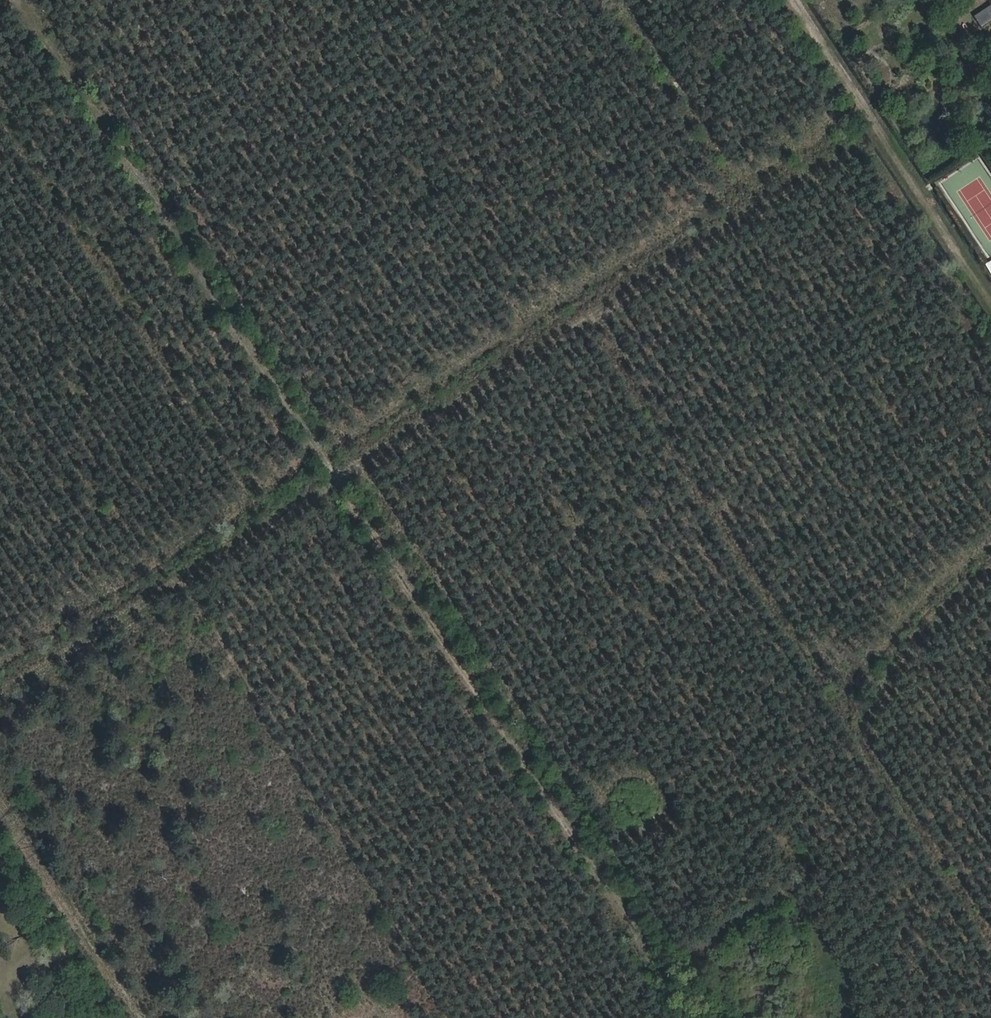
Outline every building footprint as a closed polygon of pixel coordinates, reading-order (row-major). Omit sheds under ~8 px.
[(990,20),(990,5),(977,14),(983,25),(990,20)]
